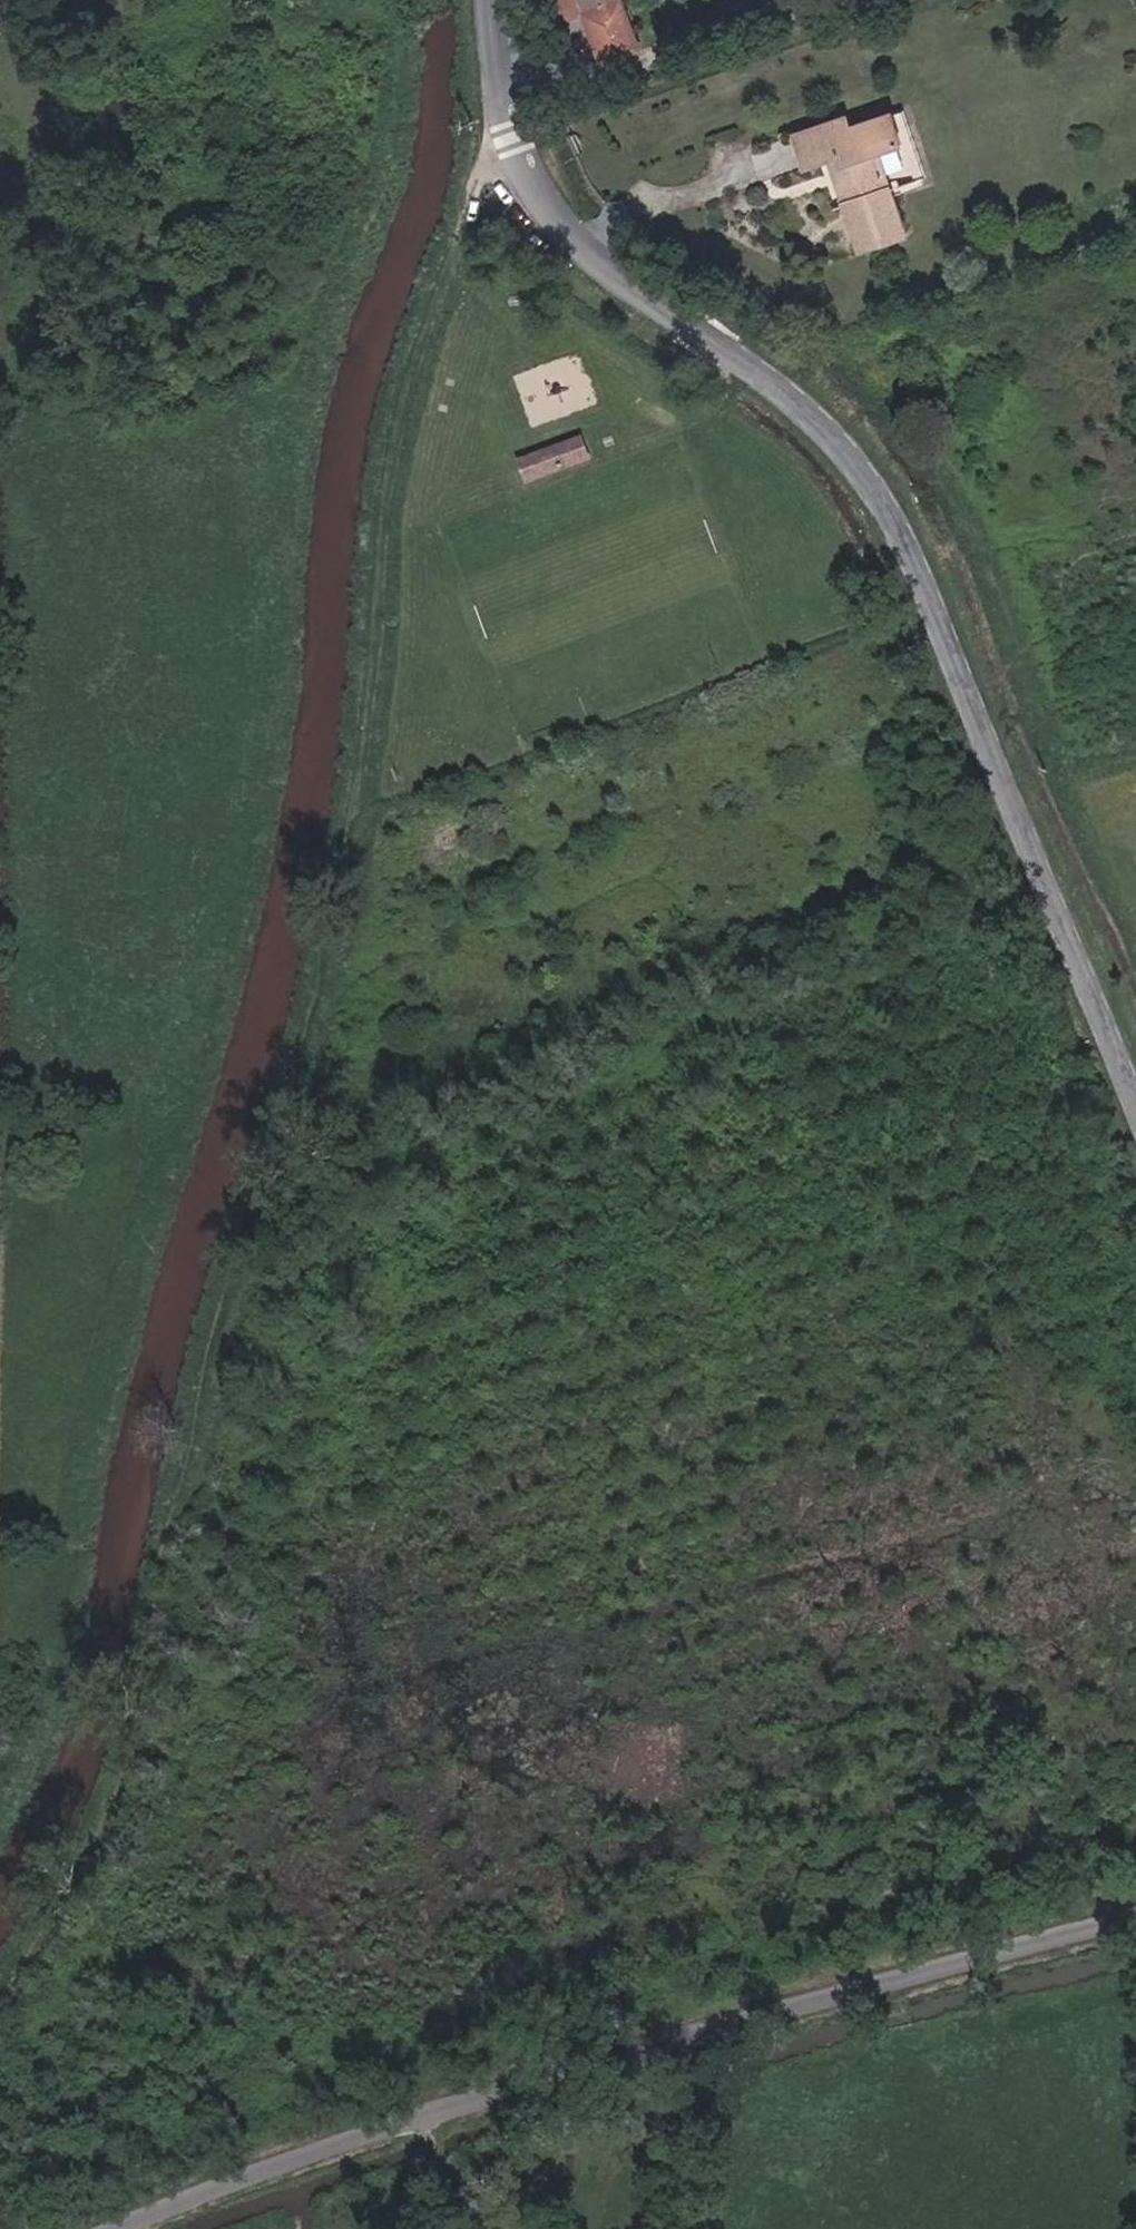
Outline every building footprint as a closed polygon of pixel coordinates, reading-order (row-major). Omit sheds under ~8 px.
[(600,31),(642,21),(635,0),(589,0),(600,31)] [(927,175),(902,108),(865,120),(861,113),(804,133),(818,170),(844,162),(850,180),(835,185),(860,250),(909,235),(910,235),(896,200),(891,187),(897,185),(907,181),(916,178),(927,175)] [(592,464),(585,440),(565,447),(572,470),(592,464)] [(550,477),(572,470),(565,447),(543,453),(550,477)] [(550,477),(543,453),(522,460),(529,483),(550,477)]
